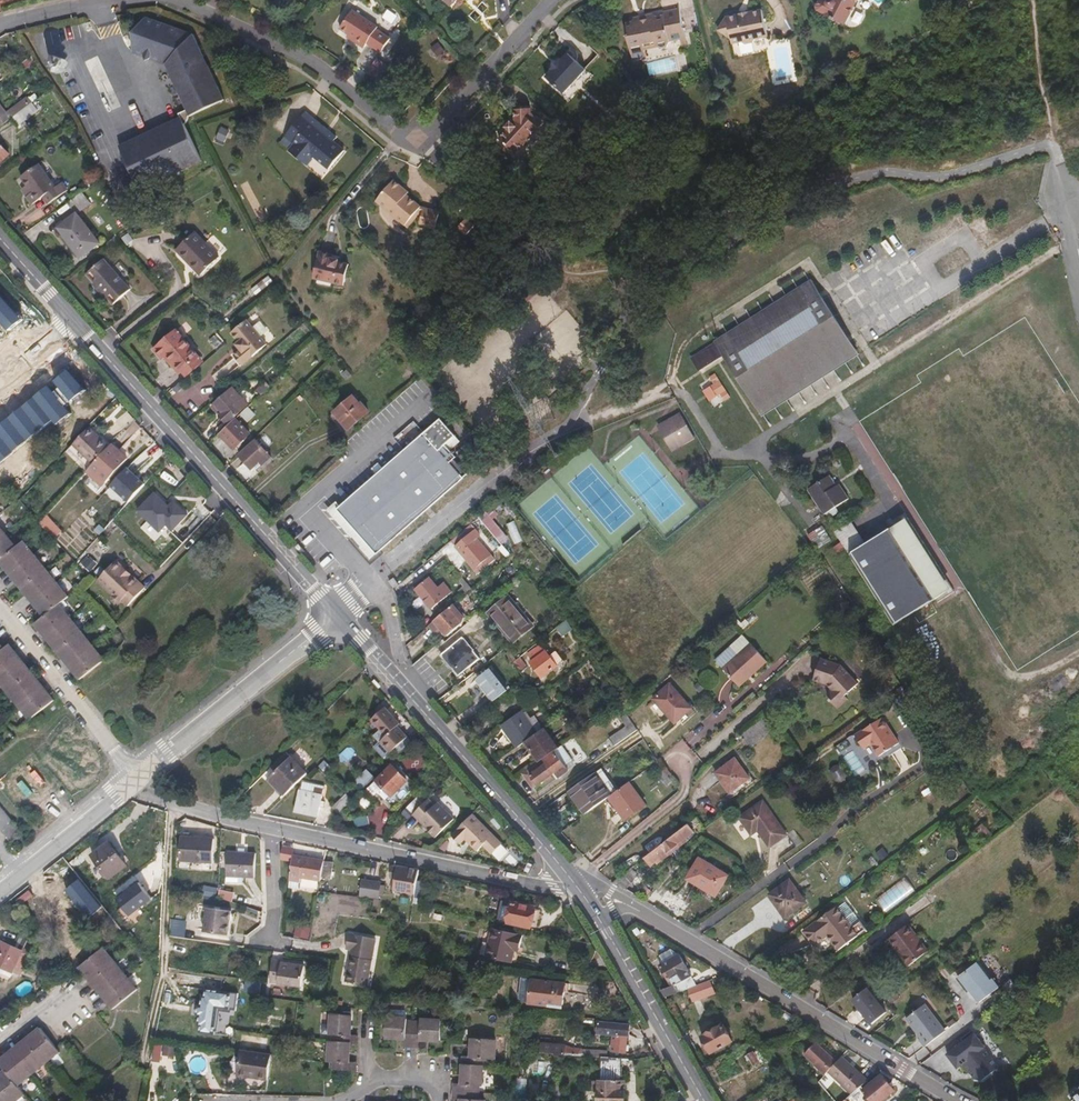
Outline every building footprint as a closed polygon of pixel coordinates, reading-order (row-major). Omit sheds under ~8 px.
[(858,0),(829,0),(828,2),(825,0),(815,0),(813,4),(816,8),(816,9),(824,13),(823,14),(845,25),(858,0)] [(686,48),(677,7),(675,8),(677,15),(662,18),(663,22),(656,24),(654,20),(650,25),(647,22),(642,23),(639,28),(636,24),(633,28),(629,30),(626,33),(634,67),(648,63),(647,56),(646,52),(657,50),(661,53),(668,51),(672,47),(671,45),(680,43),(681,49),(686,48)] [(393,38),(380,29),(382,27),(356,9),(343,28),(351,34),(358,39),(356,41),(366,49),(370,44),(383,52),(393,38)] [(769,37),(763,10),(749,13),(750,15),(740,17),(740,15),(728,18),(729,22),(723,33),(732,40),(733,44),(743,43),(746,45),(755,43),(757,40),(769,37)] [(224,98),(194,32),(147,14),(143,26),(134,29),(138,37),(134,49),(168,62),(189,109),(180,113),(181,117),(121,145),(141,189),(202,161),(185,124),(188,123),(189,114),(224,98)] [(583,63),(587,57),(582,53),(585,49),(575,40),(567,50),(583,63)] [(244,49),(236,46),(234,51),(242,55),(244,49)] [(566,94),(588,70),(571,54),(564,62),(562,60),(554,69),(556,71),(549,78),(566,94)] [(376,77),(385,64),(377,57),(367,70),(376,77)] [(14,117),(32,103),(33,103),(28,97),(7,113),(11,119),(14,117)] [(21,125),(38,112),(32,103),(14,117),(21,125)] [(0,105),(0,117),(1,118),(5,124),(11,119),(7,113),(0,105)] [(518,154),(545,125),(533,113),(533,109),(518,110),(520,119),(521,120),(517,124),(516,123),(513,121),(507,127),(510,130),(502,139),(518,154)] [(343,150),(332,141),(309,122),(312,119),(303,112),(282,136),(293,144),(287,151),(297,159),(302,153),(311,160),(313,157),(327,169),(343,150)] [(335,137),(312,119),(309,122),(332,141),(335,137)] [(8,154),(0,144),(0,161),(8,154)] [(311,160),(302,153),(297,159),(306,166),(311,160)] [(68,190),(63,182),(56,187),(40,164),(22,177),(28,185),(21,190),(32,205),(43,197),(48,204),(68,190)] [(418,206),(404,194),(398,189),(400,187),(392,179),(374,201),(403,225),(418,206)] [(78,214),(91,204),(82,192),(67,203),(75,215),(58,228),(81,259),(101,244),(78,214)] [(405,227),(417,213),(421,214),(422,207),(418,206),(403,225),(405,227)] [(434,228),(437,210),(422,207),(421,214),(419,222),(426,224),(425,226),(434,228)] [(201,276),(220,257),(196,232),(177,250),(201,276)] [(343,286),(348,265),(338,263),(338,259),(331,258),(332,254),(319,252),(312,279),(343,286)] [(124,281),(112,268),(104,259),(87,275),(113,304),(131,290),(124,281)] [(130,276),(119,263),(112,268),(124,281),(130,276)] [(859,353),(812,281),(811,282),(811,285),(799,289),(691,358),(700,372),(717,361),(724,356),(729,363),(762,414),(787,399),(833,369),(859,353)] [(0,292),(0,323),(8,330),(23,318),(0,292)] [(539,336),(549,346),(556,340),(560,343),(572,332),(576,336),(583,330),(565,311),(539,336)] [(243,366),(267,346),(246,322),(232,334),(240,343),(237,346),(242,351),(235,358),(243,366)] [(166,354),(185,339),(177,330),(157,347),(164,356),(166,354)] [(201,358),(185,339),(166,354),(182,373),(201,358)] [(164,356),(157,347),(153,350),(160,360),(164,356)] [(186,378),(205,362),(201,358),(182,373),(186,378)] [(347,379),(351,375),(347,370),(342,374),(347,379)] [(70,371),(57,381),(61,387),(56,392),(50,387),(0,425),(0,463),(54,422),(56,425),(70,413),(65,407),(87,388),(70,371)] [(714,407),(731,397),(717,375),(700,386),(714,407)] [(251,433),(240,421),(244,418),(248,422),(271,401),(270,399),(274,395),(268,389),(220,434),(234,449),(251,433)] [(237,407),(233,403),(231,405),(228,401),(232,398),(228,393),(212,407),(228,424),(239,413),(235,408),(237,407)] [(369,412),(362,403),(360,405),(353,397),(335,413),(349,429),(369,412)] [(695,439),(680,414),(663,424),(678,449),(695,439)] [(407,440),(420,428),(413,421),(401,434),(407,440)] [(368,555),(376,547),(380,550),(468,475),(455,460),(457,458),(456,457),(446,446),(456,437),(443,422),(343,506),(341,505),(332,512),(368,555)] [(261,442),(275,428),(271,423),(257,437),(261,442)] [(678,449),(663,424),(654,429),(669,454),(678,449)] [(106,451),(95,441),(96,439),(90,434),(74,451),(92,468),(106,451)] [(273,458),(257,441),(240,456),(253,470),(261,463),(263,466),(273,458)] [(106,483),(126,461),(110,448),(106,451),(92,468),(91,470),(106,483)] [(128,465),(112,482),(133,501),(148,484),(128,465)] [(850,498),(840,483),(837,485),(830,475),(808,489),(825,514),(850,498)] [(152,489),(136,508),(160,532),(168,525),(172,531),(189,514),(174,498),(169,505),(152,489)] [(507,539),(486,512),(479,518),(502,544),(507,539)] [(890,529),(907,518),(904,513),(892,521),(890,518),(885,522),(890,529)] [(55,537),(62,530),(47,514),(40,522),(55,537)] [(890,529),(935,599),(952,589),(907,518),(890,529)] [(864,542),(851,523),(837,533),(849,551),(864,542)] [(80,680),(104,660),(60,604),(68,597),(24,541),(17,547),(0,526),(0,562),(44,617),(35,623),(80,680)] [(935,599),(890,529),(848,556),(892,626),(935,599)] [(490,557),(476,540),(479,537),(474,531),(455,547),(474,570),(490,557)] [(304,550),(298,543),(296,545),(295,546),(300,553),(304,550)] [(143,589),(130,576),(128,578),(120,570),(121,567),(115,562),(96,581),(111,595),(109,597),(110,601),(113,604),(117,604),(119,601),(126,606),(143,589)] [(130,576),(121,567),(120,570),(128,578),(130,576)] [(394,588),(399,583),(394,577),(389,581),(394,588)] [(452,593),(444,583),(439,587),(430,578),(416,590),(432,609),(452,593)] [(937,603),(955,592),(952,589),(935,599),(937,603)] [(533,625),(509,597),(489,614),(513,642),(533,625)] [(467,620),(454,605),(429,626),(435,633),(441,628),(448,637),(467,620)] [(573,630),(566,620),(557,628),(563,637),(573,630)] [(480,659),(463,637),(442,654),(459,675),(480,659)] [(9,645),(4,649),(0,644),(0,682),(30,720),(54,701),(9,645)] [(753,677),(770,663),(755,644),(742,655),(735,645),(719,658),(739,684),(750,674),(753,677)] [(558,666),(546,651),(545,652),(540,645),(529,654),(534,661),(531,663),(543,677),(558,666)] [(528,667),(520,657),(514,663),(522,673),(528,667)] [(859,683),(841,664),(822,657),(814,678),(828,684),(832,688),(837,693),(831,698),(830,699),(838,708),(848,699),(846,695),(859,683)] [(507,689),(491,669),(477,679),(493,700),(507,689)] [(741,687),(753,677),(750,674),(739,684),(741,687)] [(381,686),(375,679),(372,681),(374,682),(378,687),(379,688),(381,686)] [(692,709),(671,685),(654,699),(676,723),(692,709)] [(912,701),(902,686),(897,690),(906,705),(912,701)] [(831,698),(837,693),(832,688),(827,693),(831,698)] [(398,726),(400,724),(385,707),(371,720),(372,720),(380,729),(387,736),(375,747),(385,758),(408,737),(398,726)] [(538,733),(523,710),(502,725),(518,747),(525,742),(538,733)] [(905,737),(888,712),(862,731),(867,740),(875,735),(878,740),(886,751),(905,737)] [(615,746),(638,730),(627,714),(621,718),(627,726),(610,738),(615,746)] [(754,746),(773,731),(763,719),(744,735),(746,737),(743,740),(748,746),(751,744),(754,746)] [(380,729),(372,720),(368,724),(377,733),(380,729)] [(559,748),(545,729),(538,733),(525,742),(539,762),(545,758),(559,748)] [(871,745),(878,740),(875,735),(867,740),(871,745)] [(566,765),(572,760),(563,747),(546,760),(555,772),(559,778),(570,771),(566,765)] [(308,773),(287,752),(271,767),(276,772),(268,780),(285,796),(308,773)] [(749,777),(735,759),(717,773),(730,791),(749,777)] [(549,777),(555,772),(546,760),(523,775),(533,789),(539,785),(539,784),(545,780),(547,783),(551,780),(549,777)] [(668,776),(658,761),(653,765),(663,779),(668,776)] [(417,785),(395,763),(368,789),(375,796),(379,792),(395,808),(417,785)] [(624,778),(615,765),(612,768),(613,769),(621,781),(624,778)] [(609,797),(624,786),(621,781),(613,769),(605,775),(601,770),(570,792),(577,803),(586,814),(609,797)] [(657,786),(647,773),(637,781),(647,794),(657,786)] [(733,795),(753,780),(750,776),(749,777),(730,791),(733,795)] [(646,804),(630,783),(624,786),(609,797),(626,819),(646,804)] [(324,808),(326,801),(322,800),(325,788),(315,786),(313,794),(299,791),(295,811),(319,816),(321,807),(324,808)] [(339,815),(353,801),(347,795),(343,800),(341,798),(332,808),(339,815)] [(455,819),(439,803),(436,805),(429,799),(414,815),(437,838),(455,819)] [(786,837),(761,802),(738,819),(750,836),(756,832),(768,849),(786,837)] [(586,814),(577,803),(573,806),(581,817),(586,814)] [(12,843),(23,834),(0,806),(0,829),(12,843)] [(502,844),(472,815),(457,830),(458,831),(452,836),(461,844),(465,839),(478,851),(483,845),(492,854),(502,844)] [(705,828),(697,817),(694,820),(701,832),(705,828)] [(656,862),(687,838),(694,832),(689,824),(645,858),(651,866),(656,862)] [(214,863),(215,839),(182,837),(180,861),(214,863)] [(659,864),(689,840),(687,838),(656,862),(659,864)] [(110,878),(127,865),(109,842),(92,855),(110,878)] [(294,849),(282,847),(281,860),(292,862),(294,849)] [(255,878),(256,854),(245,853),(239,853),(228,852),(227,877),(243,878),(255,878)] [(321,877),(325,861),(303,857),(302,861),(293,860),(292,862),(290,881),(298,883),(299,877),(321,880),(321,877)] [(729,876),(699,858),(688,878),(697,884),(717,896),(729,876)] [(331,879),(334,862),(325,861),(321,877),(331,879)] [(417,880),(419,870),(396,865),(396,870),(397,871),(395,891),(415,894),(417,880)] [(633,867),(613,883),(628,890),(642,877),(633,867)] [(905,877),(876,899),(887,913),(916,891),(905,877)] [(101,907),(78,878),(63,890),(85,919),(101,907)] [(318,891),(319,881),(301,878),(299,889),(318,891)] [(381,881),(363,878),(360,894),(379,897),(381,881)] [(425,899),(428,882),(417,880),(415,894),(414,897),(425,899)] [(806,902),(790,880),(770,895),(786,917),(806,902)] [(298,883),(290,881),(289,889),(297,890),(298,883)] [(149,900),(135,882),(113,899),(126,917),(149,900)] [(717,896),(697,884),(694,888),(714,901),(717,896)] [(530,927),(534,907),(514,902),(509,923),(530,927)] [(228,935),(232,911),(207,908),(204,932),(228,935)] [(856,937),(835,909),(808,929),(819,943),(828,937),(839,949),(856,937)] [(928,951),(917,937),(908,924),(889,939),(909,966),(928,951)] [(310,929),(297,926),(295,936),(308,939),(310,929)] [(518,951),(522,936),(492,929),(486,957),(512,963),(514,951),(518,951)] [(933,947),(922,933),(917,937),(928,951),(933,947)] [(368,985),(376,939),(349,935),(347,950),(351,951),(346,982),(368,985)] [(23,951),(3,942),(0,947),(0,966),(13,972),(23,951)] [(138,990),(104,948),(80,967),(114,1009),(138,990)] [(697,985),(680,955),(661,966),(672,986),(675,985),(679,992),(688,989),(697,985)] [(302,987),(305,966),(281,963),(281,961),(273,960),(270,983),(302,987)] [(990,979),(976,962),(958,976),(970,990),(972,989),(976,994),(975,995),(980,1002),(999,987),(993,978),(990,979)] [(563,1005),(566,983),(532,979),(531,988),(523,988),(523,995),(529,995),(529,1004),(548,1006),(548,1003),(563,1005)] [(715,992),(710,981),(697,985),(688,989),(693,1001),(715,992)] [(679,992),(675,985),(672,986),(662,990),(666,997),(679,992)] [(885,1013),(867,989),(854,999),(873,1022),(885,1013)] [(212,1017),(215,999),(193,994),(190,1012),(201,1014),(201,1017),(208,1019),(209,1016),(212,1017)] [(492,1009),(492,1000),(474,998),(474,1008),(492,1009)] [(947,1031),(925,1003),(906,1018),(914,1028),(915,1026),(920,1032),(918,1033),(922,1038),(920,1040),(926,1047),(947,1031)] [(351,1035),(352,1015),(331,1014),(330,1034),(335,1035),(334,1041),(351,1042),(358,1042),(358,1036),(351,1035)] [(440,1041),(441,1020),(421,1019),(421,1023),(415,1023),(407,1023),(406,1019),(387,1018),(385,1038),(406,1039),(405,1045),(414,1046),(420,1046),(420,1040),(440,1041)] [(596,1027),(596,1019),(585,1018),(585,1026),(596,1027)] [(629,1037),(630,1025),(599,1021),(598,1033),(613,1035),(611,1052),(626,1053),(627,1037),(629,1037)] [(733,1041),(724,1025),(703,1037),(712,1053),(733,1041)] [(60,1052),(40,1028),(0,1060),(0,1063),(5,1070),(0,1074),(0,1100),(17,1100),(25,1094),(18,1086),(60,1052)] [(976,1033),(949,1054),(959,1068),(965,1064),(976,1079),(984,1080),(1000,1067),(985,1048),(986,1047),(976,1033)] [(496,1050),(497,1040),(471,1038),(471,1049),(496,1050)] [(350,1062),(351,1042),(334,1041),(330,1041),(329,1061),(333,1062),(333,1070),(356,1071),(357,1063),(350,1062)] [(805,1052),(795,1041),(789,1045),(799,1057),(805,1052)] [(839,1061),(817,1041),(807,1052),(817,1062),(816,1063),(827,1073),(828,1072),(839,1061)] [(152,1060),(160,1061),(160,1054),(175,1055),(176,1045),(154,1042),(152,1060)] [(582,1048),(566,1047),(566,1045),(541,1044),(540,1053),(558,1054),(600,1057),(607,1057),(607,1051),(584,1050),(582,1048)] [(477,1085),(482,1085),(483,1065),(487,1066),(487,1058),(495,1058),(496,1050),(471,1049),(470,1057),(463,1057),(462,1064),(461,1084),(454,1084),(454,1091),(453,1098),(460,1099),(460,1100),(486,1100),(477,1100),(477,1092),(477,1085)] [(268,1080),(271,1055),(240,1051),(237,1076),(268,1080)] [(761,1063),(754,1051),(747,1055),(754,1067),(761,1063)] [(869,1080),(843,1056),(839,1061),(828,1072),(851,1095),(869,1080)] [(621,1058),(607,1057),(600,1057),(599,1081),(593,1081),(593,1090),(599,1090),(599,1100),(625,1100),(625,1091),(620,1091),(621,1058)] [(1068,1074),(1074,1082),(1078,1079),(1078,1075),(1078,1073),(1078,1072),(1078,1066),(1068,1074)] [(882,1075),(864,1090),(872,1100),(882,1100),(895,1091),(882,1075)] [(1076,1085),(1070,1090),(1070,1095),(1075,1100),(1078,1100),(1078,1086),(1076,1085)]
